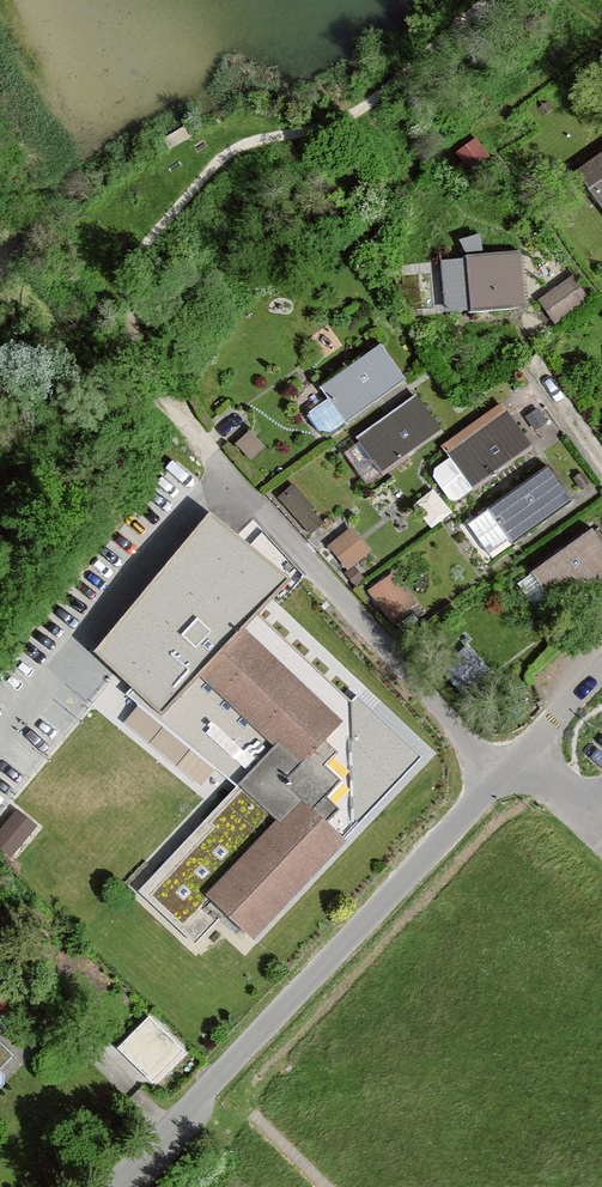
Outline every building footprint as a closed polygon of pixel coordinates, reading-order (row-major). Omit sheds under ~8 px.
[(576,169),(601,209),(601,152),(576,169)] [(515,253),(437,259),(441,314),(519,308),(515,253)] [(541,293),(558,317),(591,293),(574,269),(541,293)] [(405,380),(380,345),(321,386),(346,422),(405,380)] [(415,395),(356,437),(381,472),(440,429),(415,395)] [(531,443),(502,404),(442,447),(470,487),(531,443)] [(250,475),(277,460),(257,424),(230,439),(250,475)] [(573,499),(548,464),(485,510),(510,545),(573,499)] [(297,480),(282,491),(309,527),(324,517),(297,480)] [(415,498),(434,521),(456,504),(437,481),(415,498)] [(351,701),(256,611),(289,579),(209,514),(95,652),(134,688),(126,696),(235,785),(137,892),(189,942),(214,916),(240,941),(418,755),(358,696),(351,701)] [(347,528),(324,545),(344,571),(366,554),(347,528)] [(591,528),(532,570),(560,609),(601,579),(601,543),(591,528)] [(415,603),(392,573),(365,593),(388,623),(415,603)] [(41,819),(17,800),(0,822),(0,840),(15,852),(41,819)] [(154,1007),(119,1039),(154,1077),(189,1045),(154,1007)] [(13,1055),(0,1042),(0,1069),(13,1055)]
